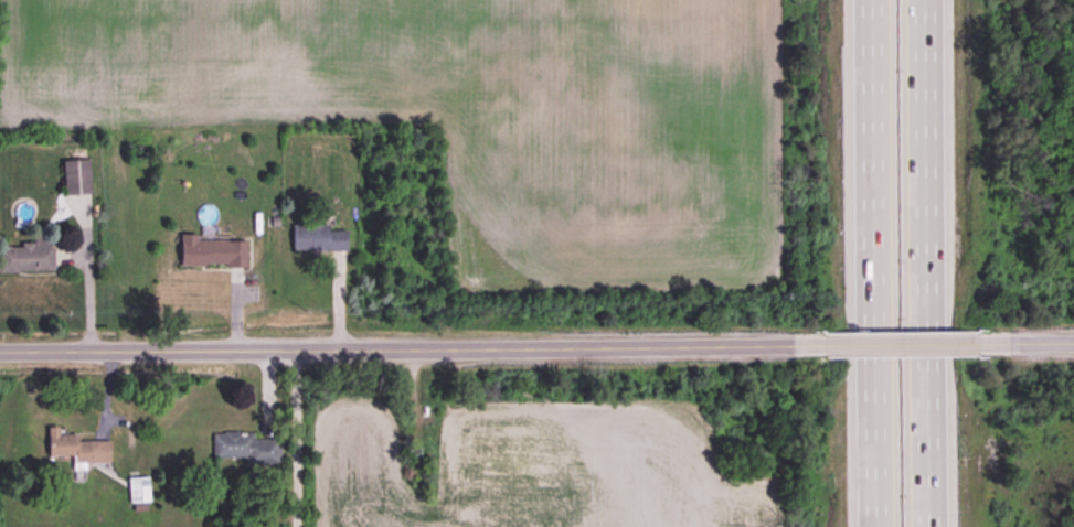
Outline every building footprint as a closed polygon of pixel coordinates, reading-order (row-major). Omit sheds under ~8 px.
[(62,196),(89,196),(89,161),(62,161),(62,196)] [(291,227),(291,251),(346,251),(346,227),(291,227)] [(179,267),(246,267),(246,241),(196,241),(196,236),(179,236),(179,267)] [(51,273),(51,245),(0,245),(0,273),(51,273)] [(76,443),(76,437),(57,437),(57,429),(47,429),(47,459),(71,459),(71,465),(109,465),(109,443),(76,443)] [(245,466),(279,466),(279,440),(254,440),(254,434),(212,434),(212,460),(245,460),(245,466)] [(148,479),(128,479),(128,503),(148,503),(148,479)]
